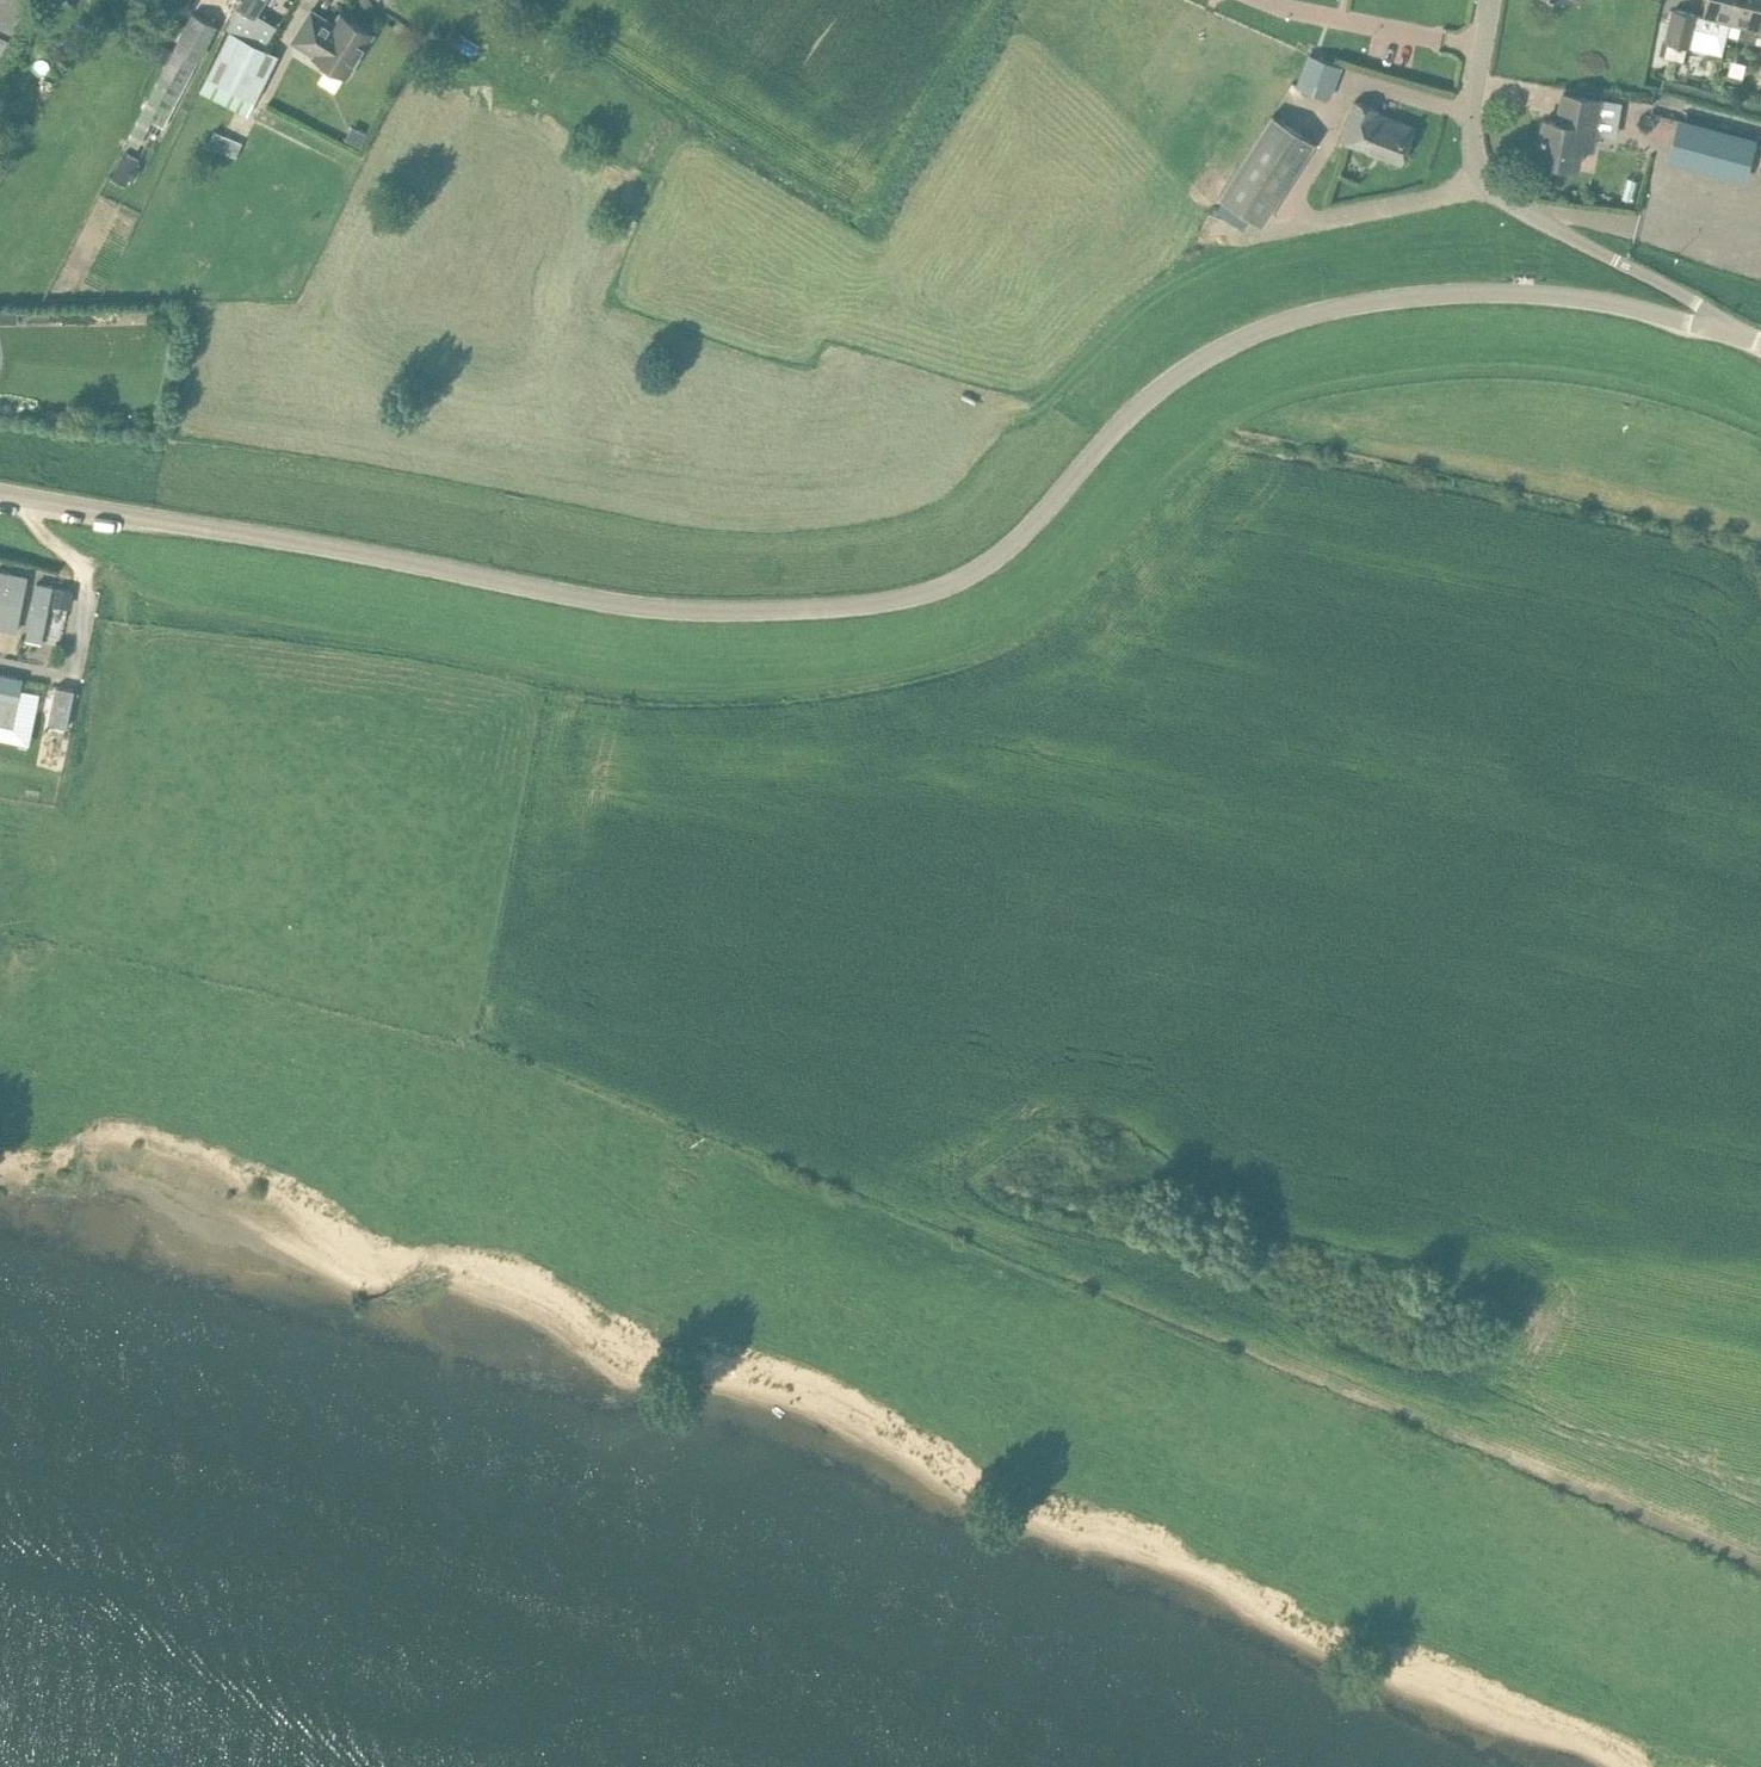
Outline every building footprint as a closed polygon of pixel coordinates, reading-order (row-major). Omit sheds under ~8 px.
[(9,35),(11,37),(32,0),(0,0),(0,50),(9,35)] [(165,4),(188,16),(197,0),(167,0),(165,4)] [(237,3),(228,28),(229,28),(266,46),(277,28),(256,14),(265,0),(239,0),(237,3)] [(1663,41),(1668,42),(1664,57),(1682,61),(1686,46),(1690,47),(1695,26),(1700,27),(1717,31),(1720,19),(1731,22),(1736,0),(1707,0),(1703,15),(1671,8),(1663,41)] [(1738,37),(1755,41),(1760,16),(1760,0),(1736,0),(1731,22),(1741,24),(1738,37)] [(169,47),(159,66),(163,68),(126,139),(138,146),(151,120),(164,127),(218,24),(192,11),(174,45),(175,45),(173,49),(169,47)] [(345,78),(372,35),(339,15),(333,25),(310,11),(292,42),(314,56),(313,57),(345,78)] [(249,113),(255,100),(279,53),(229,28),(199,88),(249,113)] [(1307,53),(1295,86),(1329,99),(1341,65),(1307,53)] [(1544,117),(1537,157),(1578,164),(1581,145),(1592,147),(1600,98),(1563,91),(1558,119),(1544,117)] [(1355,100),(1340,138),(1401,161),(1416,123),(1394,115),(1397,105),(1361,92),(1358,101),(1355,100)] [(1272,112),(1218,196),(1262,224),(1316,141),(1272,112)] [(1745,180),(1756,138),(1708,125),(1678,117),(1667,159),(1697,167),(1698,167),(1726,175),(1745,180)] [(235,157),(242,141),(214,130),(208,146),(235,157)] [(138,156),(123,148),(109,175),(124,183),(128,177),(132,179),(139,166),(135,163),(138,156)] [(17,322),(17,309),(0,309),(0,322),(17,322)] [(0,569),(0,628),(4,629),(11,589),(24,591),(27,574),(0,569)] [(43,639),(54,584),(37,581),(25,636),(43,639)] [(71,604),(73,589),(56,586),(53,600),(71,604)] [(23,678),(0,673),(0,704),(2,704),(1,707),(16,710),(23,678)] [(72,711),(77,689),(60,685),(56,707),(72,711)]
